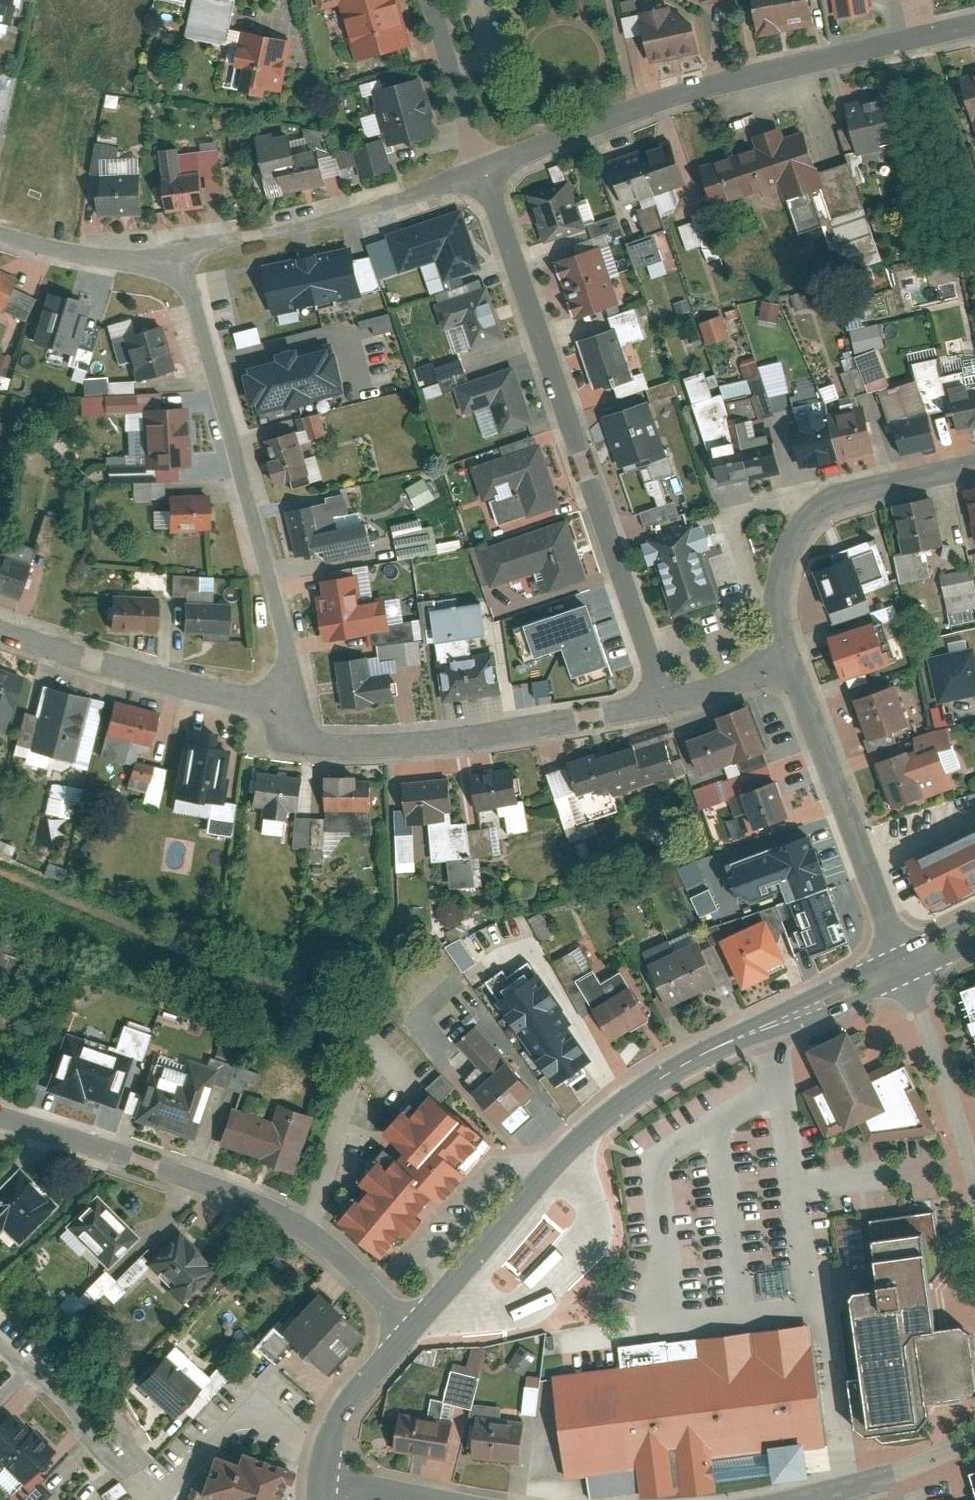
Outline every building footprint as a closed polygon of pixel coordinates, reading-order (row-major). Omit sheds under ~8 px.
[(19,0),(0,0),(0,17),(15,20),(19,0)] [(362,61),(419,43),(406,0),(323,0),(325,8),(346,3),(362,61)] [(764,30),(815,22),(811,0),(759,0),(764,30)] [(839,15),(871,9),(870,0),(836,0),(839,15)] [(677,3),(644,10),(656,62),(708,51),(701,18),(681,22),(677,3)] [(288,90),(298,39),(249,30),(242,65),(251,66),(246,89),(274,94),(275,88),(288,90)] [(428,75),(379,87),(394,145),(443,132),(428,75)] [(967,77),(974,104),(974,75),(967,77)] [(851,102),(860,154),(891,148),(889,136),(910,132),(903,93),(851,102)] [(759,134),(763,145),(785,183),(791,199),(832,184),(813,134),(791,142),(785,124),(759,134)] [(280,129),(260,134),(270,176),(288,172),(286,163),(307,159),(305,150),(300,130),(281,135),(280,129)] [(638,144),(656,194),(690,183),(675,135),(638,144)] [(387,136),(358,145),(368,178),(396,169),(387,136)] [(185,145),(165,147),(172,210),(212,205),(208,172),(189,174),(185,145)] [(326,146),(305,150),(307,159),(286,163),(288,172),(292,191),(333,182),(326,146)] [(709,158),(718,210),(749,205),(747,193),(768,189),(761,150),(709,158)] [(599,159),(617,209),(651,198),(636,151),(599,159)] [(104,172),(105,213),(148,211),(147,171),(104,172)] [(572,183),(533,195),(547,242),(587,230),(572,183)] [(463,211),(388,235),(401,273),(441,260),(448,282),(483,271),(463,211)] [(704,245),(706,259),(714,258),(707,218),(679,223),(684,249),(704,245)] [(651,278),(667,273),(656,235),(626,244),(634,269),(647,265),(651,278)] [(555,262),(565,291),(612,275),(602,246),(555,262)] [(348,253),(262,272),(270,310),(357,291),(348,253)] [(930,271),(938,287),(956,279),(948,262),(930,271)] [(4,311),(22,276),(0,265),(0,309),(4,311)] [(565,291),(575,320),(622,304),(612,275),(565,291)] [(488,288),(435,305),(444,333),(468,326),(476,351),(505,342),(488,288)] [(97,304),(53,290),(37,340),(81,353),(97,304)] [(795,294),(800,309),(812,305),(806,290),(795,294)] [(768,298),(765,316),(782,319),(786,301),(768,298)] [(845,322),(865,317),(862,302),(842,306),(845,322)] [(703,318),(711,343),(735,334),(727,310),(703,318)] [(129,332),(140,377),(179,367),(168,322),(129,332)] [(889,345),(882,322),(854,330),(860,353),(889,345)] [(234,332),(237,347),(261,342),(257,326),(234,332)] [(618,330),(580,341),(596,393),(633,382),(618,330)] [(331,348),(245,367),(255,412),(341,392),(331,348)] [(865,392),(886,387),(877,350),(856,355),(865,392)] [(15,354),(2,351),(0,362),(0,371),(11,374),(15,354)] [(432,362),(414,367),(419,384),(437,379),(432,362)] [(761,369),(763,391),(788,389),(786,367),(761,369)] [(515,368),(456,388),(465,416),(493,406),(503,436),(535,426),(515,368)] [(892,424),(929,411),(916,380),(878,393),(889,425),(892,424)] [(652,399),(677,395),(674,381),(649,386),(652,399)] [(950,394),(958,432),(974,428),(974,388),(950,394)] [(143,410),(142,391),(109,393),(110,412),(143,410)] [(148,407),(151,467),(197,465),(194,405),(148,407)] [(651,405),(605,418),(621,472),(667,459),(651,405)] [(328,411),(310,417),(317,439),(335,433),(328,411)] [(929,411),(892,424),(899,458),(939,449),(929,411)] [(868,418),(834,424),(841,462),(875,455),(868,418)] [(841,462),(834,424),(794,432),(802,469),(841,462)] [(269,437),(284,484),(317,473),(303,426),(269,437)] [(543,445),(473,468),(485,503),(522,491),(531,518),(563,507),(543,445)] [(775,446),(744,453),(750,478),(781,470),(775,446)] [(744,453),(715,461),(721,484),(750,478),(744,453)] [(433,476),(415,487),(423,501),(441,490),(433,476)] [(331,502),(293,510),(303,558),(331,552),(332,561),(381,551),(375,520),(342,526),(339,513),(355,509),(351,490),(330,495),(331,502)] [(217,528),(216,492),(173,493),(174,529),(217,528)] [(935,498),(894,507),(905,556),(946,547),(935,498)] [(644,527),(680,515),(675,500),(639,512),(644,527)] [(164,526),(161,509),(151,511),(153,528),(164,526)] [(658,565),(676,616),(720,601),(703,553),(719,547),(714,533),(709,518),(691,524),(687,513),(668,520),(650,525),(655,540),(643,544),(651,567),(658,565)] [(33,548),(50,552),(59,518),(42,514),(33,548)] [(420,519),(391,524),(397,558),(434,551),(430,529),(422,531),(420,519)] [(763,530),(764,528),(764,526),(764,524),(763,522),(761,521),(760,520),(758,520),(755,520),(754,521),(752,523),(752,525),(752,527),(753,529),(754,531),(756,532),(758,532),(760,532),(762,531),(763,530)] [(569,522),(480,551),(492,588),(545,570),(553,595),(590,583),(569,522)] [(3,554),(0,563),(0,596),(21,602),(32,563),(3,554)] [(854,562),(817,575),(831,615),(867,602),(854,562)] [(964,622),(965,628),(974,626),(974,588),(970,568),(939,576),(951,625),(964,622)] [(396,627),(391,598),(369,602),(363,571),(326,577),(329,592),(322,593),(330,638),(396,627)] [(149,572),(148,587),(177,589),(178,574),(149,572)] [(160,594),(114,593),(112,629),(159,631),(160,594)] [(234,604),(185,602),(184,633),(233,634),(234,604)] [(486,635),(482,602),(430,609),(435,643),(454,641),(486,635)] [(590,605),(514,630),(525,664),(553,655),(551,651),(565,647),(579,688),(613,677),(590,605)] [(876,625),(831,640),(846,683),(891,667),(876,625)] [(929,658),(939,705),(974,698),(974,649),(929,658)] [(473,695),(499,691),(493,654),(467,658),(473,695)] [(374,655),(340,660),(346,707),(402,700),(399,672),(376,675),(374,655)] [(447,700),(473,695),(467,658),(440,663),(447,700)] [(10,731),(31,677),(0,665),(0,727),(10,731)] [(95,695),(51,684),(35,748),(80,759),(95,695)] [(899,689),(858,703),(874,748),(914,734),(899,689)] [(168,711),(121,697),(111,731),(157,745),(168,711)] [(763,750),(746,706),(713,719),(719,734),(688,746),(699,775),(763,750)] [(935,726),(954,723),(952,706),(932,710),(935,726)] [(226,803),(236,749),(229,747),(232,731),(195,725),(182,795),(226,803)] [(676,777),(666,743),(640,751),(638,744),(571,764),(590,822),(618,813),(613,797),(676,777)] [(907,755),(878,765),(894,810),(955,789),(941,749),(909,760),(907,755)] [(156,765),(139,760),(135,775),(153,779),(156,765)] [(314,773),(260,765),(254,804),(268,806),(266,814),(293,818),(295,810),(307,812),(314,773)] [(518,771),(475,777),(481,813),(523,806),(518,771)] [(379,773),(331,774),(332,809),(379,808),(379,773)] [(775,780),(744,791),(757,829),(789,818),(775,780)] [(452,781),(405,784),(408,828),(454,825),(452,781)] [(51,782),(45,813),(75,819),(82,788),(51,782)] [(907,865),(927,906),(974,883),(974,832),(907,865)] [(742,903),(772,892),(772,893),(784,889),(788,902),(791,901),(822,889),(815,872),(823,869),(816,850),(813,851),(808,837),(773,850),(772,848),(727,864),(742,903)] [(811,954),(847,940),(828,887),(822,889),(791,901),(811,954)] [(699,917),(718,909),(709,889),(690,897),(699,917)] [(465,919),(455,899),(437,909),(447,928),(465,919)] [(782,959),(763,919),(721,939),(744,987),(770,975),(766,967),(782,959)] [(462,970),(475,962),(462,938),(448,945),(462,970)] [(716,982),(695,940),(673,951),(694,992),(716,982)] [(694,992),(673,951),(651,962),(672,1003),(694,992)] [(530,962),(491,990),(557,1082),(588,1060),(565,1027),(573,1022),(530,962)] [(604,989),(591,969),(575,980),(616,1040),(646,1020),(619,979),(604,989)] [(959,992),(974,1038),(974,986),(959,992)] [(847,1024),(803,1046),(820,1078),(800,1088),(823,1131),(856,1114),(868,1138),(938,1133),(899,1056),(871,1071),(847,1024)] [(483,1074),(466,1090),(498,1124),(533,1091),(471,1025),(453,1042),(483,1074)] [(121,1106),(140,1054),(70,1028),(48,1088),(89,1103),(92,1095),(121,1106)] [(199,1138),(224,1066),(192,1055),(190,1062),(161,1052),(139,1119),(199,1138)] [(475,1136),(423,1089),(407,1106),(399,1099),(376,1125),(400,1147),(384,1165),(371,1154),(351,1176),(364,1188),(338,1216),(375,1250),(427,1193),(436,1201),(459,1176),(448,1166),(475,1136)] [(278,1118),(237,1105),(224,1143),(302,1169),(320,1114),(283,1102),(278,1118)] [(50,1205),(12,1166),(0,1178),(0,1230),(12,1242),(50,1205)] [(112,1268),(145,1236),(104,1194),(71,1225),(112,1268)] [(870,1225),(877,1286),(853,1289),(862,1369),(849,1383),(854,1433),(865,1443),(919,1437),(931,1422),(929,1406),(972,1402),(974,1398),(974,1353),(974,1340),(963,1331),(932,1334),(926,1285),(937,1273),(931,1218),(870,1225)] [(222,1266),(187,1232),(158,1262),(162,1266),(181,1283),(175,1290),(188,1302),(222,1266)] [(103,1292),(113,1302),(124,1291),(104,1270),(76,1296),(71,1291),(58,1304),(74,1320),(103,1292)] [(361,1334),(315,1291),(278,1331),(324,1373),(361,1334)] [(622,1348),(625,1368),(550,1378),(564,1486),(620,1479),(622,1499),(645,1499),(709,1492),(708,1482),(759,1475),(760,1485),(792,1481),(789,1453),(827,1448),(811,1324),(622,1348)] [(173,1415),(210,1377),(176,1345),(140,1384),(173,1415)] [(475,1408),(485,1347),(471,1345),(468,1365),(451,1362),(444,1400),(430,1397),(427,1417),(395,1412),(389,1449),(445,1458),(454,1405),(475,1408)] [(523,1413),(537,1414),(539,1376),(525,1375),(523,1413)] [(477,1404),(471,1457),(521,1462),(526,1420),(505,1418),(506,1407),(477,1404)] [(0,1426),(0,1464),(2,1466),(4,1463),(32,1434),(11,1415),(0,1426)] [(32,1434),(4,1463),(25,1482),(54,1452),(33,1432),(32,1434)] [(241,1452),(237,1465),(212,1457),(200,1490),(229,1499),(274,1499),(286,1467),(241,1452)] [(102,1493),(106,1499),(111,1499),(126,1491),(121,1482),(102,1493)]
